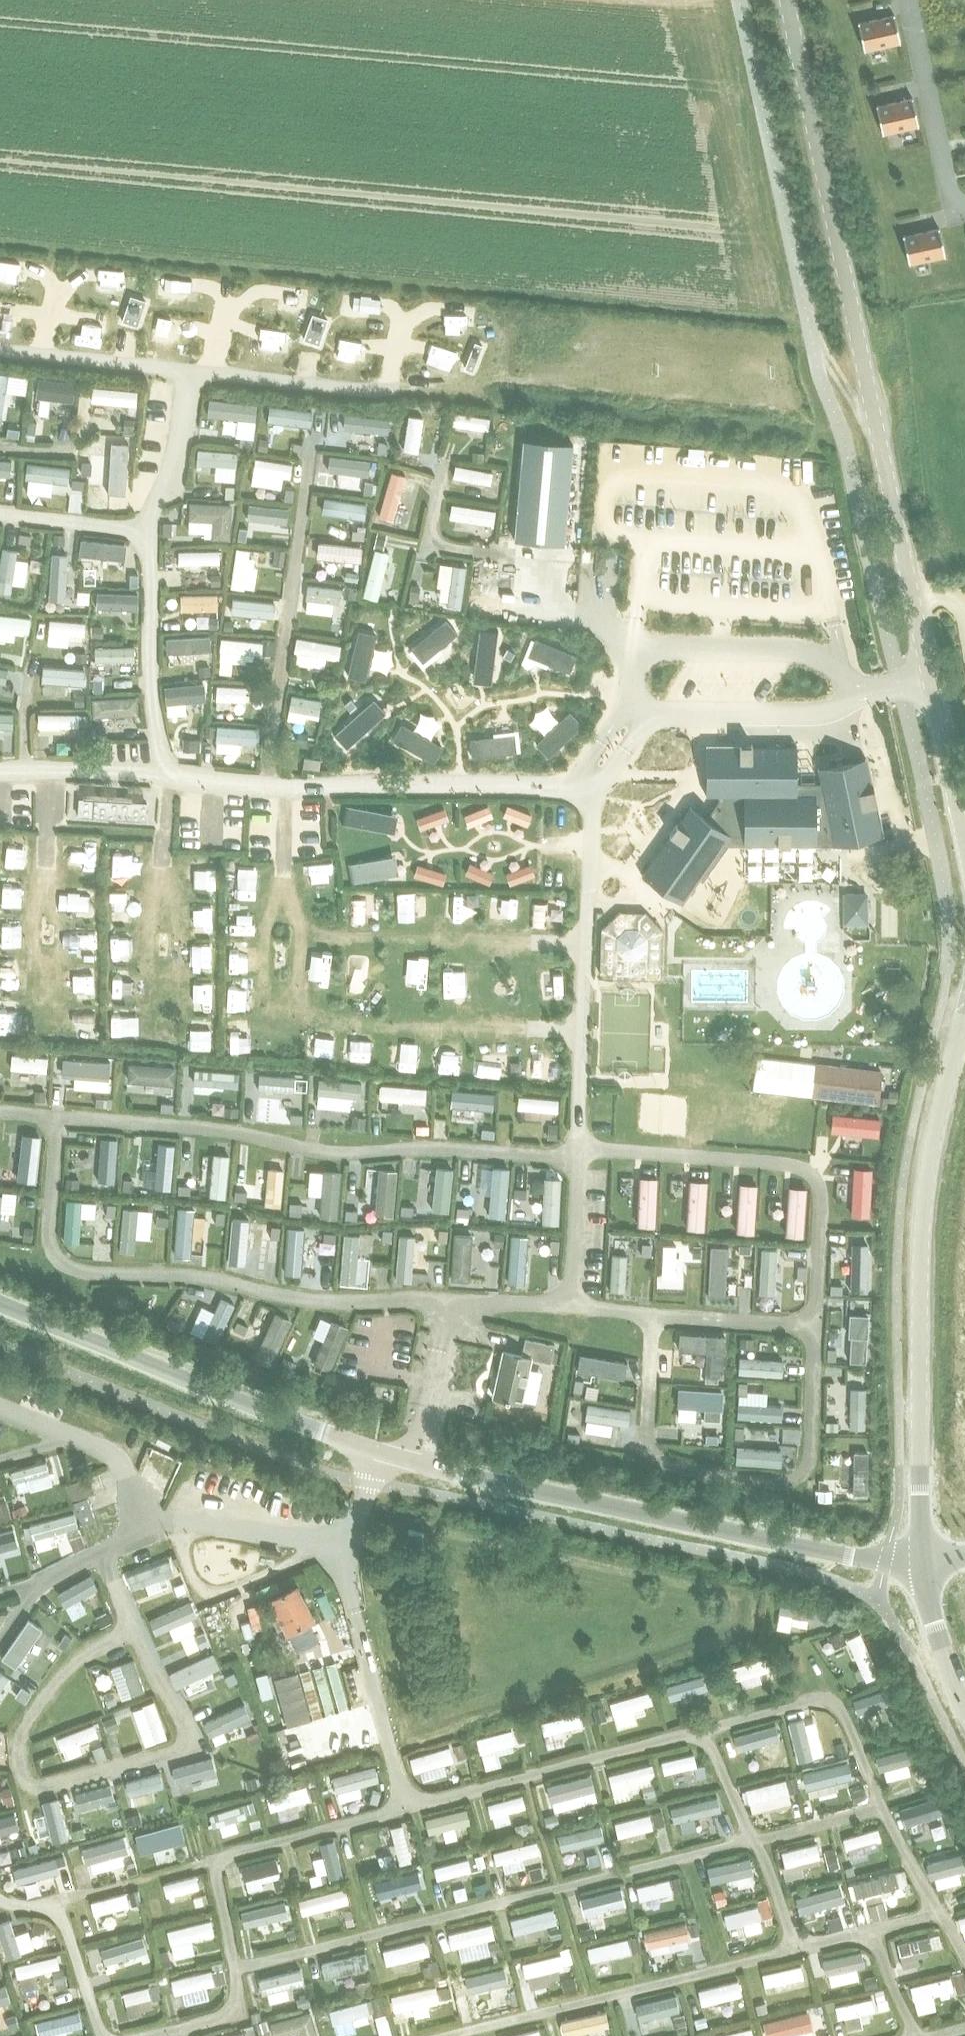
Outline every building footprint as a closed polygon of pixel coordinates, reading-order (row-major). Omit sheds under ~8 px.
[(863,50),(900,42),(894,15),(857,23),(863,50)] [(918,124),(912,97),(875,105),(882,132),(918,124)] [(943,256),(937,229),(901,237),(906,264),(943,256)] [(130,297),(121,321),(137,327),(145,302),(130,297)] [(312,315),(303,340),(319,345),(327,320),(312,315)] [(474,344),(464,368),(472,371),(482,347),(474,344)] [(72,399),(74,380),(38,375),(36,395),(72,399)] [(135,403),(136,388),(92,385),(91,400),(135,403)] [(257,402),(209,397),(207,414),(255,420),(257,402)] [(311,408),(269,403),(267,420),(309,424),(311,408)] [(490,416),(455,410),(452,423),(488,429),(490,416)] [(387,431),(389,416),(344,411),(342,426),(387,431)] [(423,416),(408,414),(402,448),(417,451),(423,416)] [(124,493),(127,441),(110,440),(107,492),(124,493)] [(523,440),(515,540),(563,545),(572,444),(523,440)] [(235,465),(236,450),(197,447),(196,462),(235,465)] [(368,473),(370,458),(329,454),(328,469),(368,473)] [(11,459),(0,457),(0,473),(10,474),(11,459)] [(292,462),(254,457),(252,471),(290,477),(292,462)] [(69,466),(27,460),(24,476),(67,482),(69,466)] [(493,470),(455,463),(452,475),(490,483),(493,470)] [(414,496),(418,483),(390,475),(378,516),(394,521),(402,493),(414,496)] [(364,517),(366,500),(323,495),(321,511),(364,517)] [(231,504),(189,502),(188,520),(212,521),(211,538),(229,538),(231,504)] [(288,506),(248,502),(246,518),(286,522),(288,506)] [(493,522),(495,508),(451,502),(449,517),(493,522)] [(163,522),(163,534),(171,535),(171,523),(163,522)] [(125,543),(80,537),(78,553),(124,558),(125,543)] [(359,560),(361,544),(317,541),(316,556),(359,560)] [(243,588),(249,548),(236,546),(230,586),(243,588)] [(16,549),(1,547),(0,554),(0,590),(10,591),(16,549)] [(377,598),(389,551),(375,547),(363,595),(377,598)] [(218,561),(218,549),(178,549),(178,561),(218,561)] [(64,599),(67,554),(50,553),(47,598),(64,599)] [(461,605),(466,565),(451,563),(447,604),(461,605)] [(340,602),(341,587),(307,583),(306,598),(340,602)] [(137,608),(137,592),(96,590),(95,607),(137,608)] [(217,608),(217,592),(179,593),(180,609),(217,608)] [(274,601),(233,596),(231,612),(273,616),(274,601)] [(29,616),(0,613),(0,626),(28,628),(29,616)] [(457,632),(445,617),(411,645),(423,659),(457,632)] [(85,621),(48,619),(48,631),(84,634),(85,621)] [(365,678),(376,632),(358,628),(347,674),(365,678)] [(498,631),(479,628),(473,680),(491,682),(498,631)] [(209,648),(208,633),(165,636),(166,651),(209,648)] [(262,640),(220,636),(219,649),(261,653),(262,640)] [(338,659),(340,644),(296,636),(293,651),(338,659)] [(576,653),(535,637),(528,653),(569,670),(576,653)] [(133,660),(133,645),(94,645),(94,660),(133,660)] [(84,668),(42,664),(41,680),(83,683),(84,668)] [(204,698),(203,680),(163,685),(165,702),(204,698)] [(246,685),(216,683),(215,699),(245,700),(246,685)] [(319,713),(321,698),(291,693),(288,708),(319,713)] [(137,713),(136,695),(92,697),(93,716),(137,713)] [(386,711),(374,697),(333,734),(345,747),(386,711)] [(583,722),(570,709),(536,742),(549,755),(583,722)] [(12,711),(0,710),(0,726),(11,727),(12,711)] [(77,725),(77,712),(37,712),(37,725),(77,725)] [(442,745),(402,721),(392,737),(433,761),(442,745)] [(259,727),(217,724),(216,739),(258,743),(259,727)] [(517,750),(515,731),(470,736),(473,755),(517,750)] [(200,750),(200,738),(184,738),(183,749),(200,750)] [(650,861),(641,874),(642,875),(643,874),(645,870),(684,897),(681,901),(680,902),(682,903),(698,879),(699,878),(702,880),(703,879),(699,877),(717,852),(730,835),(730,834),(744,834),(744,843),(814,843),(814,835),(831,835),(832,838),(880,828),(876,811),(877,811),(872,789),(874,788),(873,787),(872,787),(871,784),(866,758),(864,758),(864,759),(819,769),(818,768),(817,768),(820,782),(795,782),(795,750),(795,747),(796,747),(796,745),(789,745),(787,745),(767,745),(754,745),(752,745),(752,744),(750,744),(750,745),(745,745),(745,746),(712,746),(712,793),(705,793),(705,795),(717,795),(717,800),(705,818),(704,818),(690,807),(690,806),(689,805),(663,842),(649,861),(650,861)] [(132,795),(83,792),(83,798),(79,798),(78,816),(146,820),(147,801),(132,801),(132,795)] [(394,831),(397,813),(344,804),(341,822),(394,831)] [(493,815),(488,804),(464,814),(469,825),(493,815)] [(532,813),(508,804),(503,815),(527,825),(532,813)] [(448,818),(444,807),(416,817),(420,828),(448,818)] [(398,871),(394,853),(347,862),(351,881),(398,871)] [(493,872),(469,862),(464,873),(488,884),(493,872)] [(442,884),(446,872),(417,863),(413,875),(442,884)] [(530,863),(506,871),(511,883),(534,875),(530,863)] [(867,923),(867,891),(842,891),(842,923),(867,923)] [(660,975),(662,931),(645,912),(619,911),(600,929),(598,973),(660,975)] [(47,1055),(0,1052),(0,1068),(46,1071),(47,1055)] [(108,1078),(110,1061),(63,1057),(61,1075),(108,1078)] [(173,1084),(174,1066),(128,1062),(127,1080),(173,1084)] [(877,1103),(881,1071),(817,1063),(813,1095),(877,1103)] [(237,1086),(238,1071),(195,1069),(194,1084),(237,1086)] [(293,1091),(294,1075),(260,1073),(258,1088),(293,1091)] [(360,1097),(361,1082),(319,1078),(318,1093),(360,1097)] [(422,1104),(424,1088),(383,1084),(381,1101),(422,1104)] [(492,1109),(493,1093),(452,1089),(451,1106),(492,1109)] [(557,1111),(558,1099),(518,1096),(517,1108),(557,1111)] [(879,1117),(831,1112),(829,1131),(877,1136),(879,1117)] [(37,1182),(42,1135),(23,1133),(18,1179),(37,1182)] [(114,1181),(116,1138),(100,1137),(98,1180),(114,1181)] [(170,1188),(174,1143),(158,1142),(154,1187),(170,1188)] [(225,1196),(229,1154),(212,1153),(209,1195),(225,1196)] [(284,1169),(267,1167),(264,1204),(280,1206),(284,1169)] [(396,1169),(379,1167),(374,1213),(392,1215),(396,1169)] [(453,1168),(436,1167),(431,1210),(448,1211),(453,1168)] [(509,1168),(493,1167),(488,1215),(504,1217),(509,1168)] [(869,1215),(871,1168),(853,1167),(851,1215),(869,1215)] [(337,1218),(341,1170),(323,1169),(319,1217),(337,1218)] [(655,1226),(657,1177),(639,1177),(637,1225),(655,1226)] [(561,1178),(544,1178),(542,1223),(559,1224),(561,1178)] [(704,1229),(706,1181),(688,1180),(686,1228),(704,1229)] [(754,1232),(755,1184),(737,1183),(736,1232),(754,1232)] [(803,1236),(805,1187),(787,1187),(785,1235),(803,1236)] [(78,1243),(81,1200),(66,1199),(62,1242),(78,1243)] [(133,1251),(137,1209),(121,1207),(118,1250),(133,1251)] [(190,1255),(194,1208),(177,1207),(174,1254),(190,1255)] [(244,1264),(248,1219),(232,1217),(227,1262),(244,1264)] [(300,1274),(304,1228),(288,1227),(284,1273),(300,1274)] [(469,1280),(472,1234),(454,1232),(451,1279),(469,1280)] [(356,1282),(359,1235),(344,1233),(340,1281),(356,1282)] [(524,1284),(527,1235),(511,1234),(508,1283),(524,1284)] [(411,1281),(415,1236),(399,1235),(396,1280),(411,1281)] [(867,1291),(869,1243),(850,1242),(849,1291),(867,1291)] [(725,1295),(727,1246),(710,1245),(708,1294),(725,1295)] [(774,1294),(776,1249),(761,1248),(759,1293),(774,1294)] [(677,1293),(680,1253),(663,1252),(660,1291),(677,1293)] [(623,1291),(626,1255),(612,1254),(609,1290),(623,1291)] [(216,1341),(234,1304),(220,1297),(202,1335),(216,1341)] [(271,1363),(290,1319),(273,1312),(253,1356),(271,1363)] [(866,1362),(868,1314),(848,1313),(846,1361),(866,1362)] [(330,1369),(347,1325),(331,1319),(313,1362),(330,1369)] [(723,1364),(724,1335),(679,1333),(678,1349),(707,1351),(706,1363),(723,1364)] [(550,1363),(554,1346),(525,1339),(521,1356),(503,1352),(492,1396),(521,1402),(531,1359),(550,1363)] [(624,1378),(627,1361),(580,1352),(577,1370),(624,1378)] [(781,1376),(782,1359),(738,1357),(737,1373),(781,1376)] [(864,1429),(865,1388),(849,1388),(849,1428),(864,1429)] [(679,1389),(678,1406),(703,1407),(702,1421),(722,1422),(723,1391),(679,1389)] [(626,1426),(629,1409),(587,1402),(584,1419),(626,1426)] [(781,1419),(781,1404),(736,1402),(736,1417),(781,1419)] [(705,1433),(705,1441),(716,1442),(716,1434),(705,1433)] [(780,1466),(781,1449),(736,1447),(735,1463),(780,1466)] [(867,1496),(867,1453),(850,1453),(850,1496),(867,1496)] [(47,1461),(11,1469),(14,1482),(50,1473),(47,1461)] [(74,1512),(30,1525),(34,1538),(78,1525),(74,1512)] [(14,1529),(0,1533),(0,1550),(19,1545),(14,1529)] [(173,1574),(167,1558),(126,1573),(132,1588),(173,1574)] [(97,1588),(90,1575),(57,1592),(64,1606),(97,1588)] [(286,1632),(313,1619),(296,1585),(269,1598),(278,1615),(273,1618),(278,1629),(284,1626),(286,1632)] [(821,1620),(824,1604),(781,1597),(779,1612),(821,1620)] [(196,1616),(190,1602),(150,1618),(156,1633),(196,1616)] [(14,1667),(40,1628),(26,1619),(0,1658),(14,1667)] [(877,1674),(858,1633),(845,1639),(865,1680),(877,1674)] [(218,1668),(211,1653),(172,1671),(178,1686),(218,1668)] [(770,1668),(766,1656),(728,1668),(731,1680),(770,1668)] [(144,1693),(132,1659),(119,1664),(131,1698),(144,1693)] [(8,1678),(0,1672),(0,1690),(8,1678)] [(705,1690),(700,1674),(663,1685),(668,1701),(705,1690)] [(893,1702),(888,1687),(852,1700),(857,1714),(893,1702)] [(651,1703),(648,1691),(607,1702),(611,1714),(651,1703)] [(165,1739),(152,1701),(142,1704),(155,1742),(165,1739)] [(249,1722),(243,1706),(203,1722),(210,1738),(249,1722)] [(580,1724),(577,1713),(539,1723),(543,1735),(580,1724)] [(812,1759),(801,1718),(787,1722),(797,1763),(812,1759)] [(97,1735),(92,1723),(56,1737),(60,1748),(97,1735)] [(779,1739),(774,1724),(733,1736),(737,1751),(779,1739)] [(514,1743),(511,1729),(476,1739),(480,1753),(514,1743)] [(920,1761),(916,1746),(875,1756),(879,1771),(920,1761)] [(453,1761),(449,1747),(410,1759),(414,1773),(453,1761)] [(692,1754),(660,1761),(663,1773),(695,1766),(692,1754)] [(211,1758),(172,1768),(176,1783),(215,1773),(211,1758)] [(850,1778),(846,1761),(801,1772),(805,1790),(850,1778)] [(646,1765),(607,1774),(610,1787),(649,1778),(646,1765)] [(374,1766),(332,1777),(336,1793),(378,1781),(374,1766)] [(159,1773),(124,1782),(128,1796),(163,1787),(159,1773)] [(589,1774),(545,1786),(550,1802),(593,1790),(589,1774)] [(792,1793),(788,1777),(746,1788),(750,1804),(792,1793)] [(110,1785),(74,1795),(78,1809),(113,1799),(110,1785)] [(305,1787),(265,1798),(269,1811),(309,1799),(305,1787)] [(525,1808),(522,1795),(487,1804),(490,1817),(525,1808)] [(948,1813),(943,1796),(900,1809),(905,1826),(948,1813)] [(717,1797),(668,1809),(671,1823),(720,1811),(717,1797)] [(57,1799),(41,1804),(52,1844),(68,1840),(57,1799)] [(243,1804),(209,1814),(213,1826),(247,1816),(243,1804)] [(465,1810),(426,1818),(429,1835),(469,1826),(465,1810)] [(12,1813),(0,1817),(0,1834),(17,1829),(12,1813)] [(652,1828),(648,1813),(613,1822),(617,1837),(652,1828)] [(179,1823),(134,1836),(139,1855),(184,1842),(179,1823)] [(411,1861),(401,1825),(390,1827),(399,1864),(411,1861)] [(603,1840),(599,1825),(557,1835),(560,1850),(603,1840)] [(881,1841),(877,1829),(842,1839),(846,1851),(881,1841)] [(127,1852),(123,1837),(81,1849),(85,1864),(127,1852)] [(342,1875),(333,1840),(319,1844),(329,1879),(342,1875)] [(537,1857),(533,1841),(493,1851),(497,1867),(537,1857)] [(820,1857),(816,1843),(780,1852),(784,1866),(820,1857)] [(927,1863),(931,1879),(964,1870),(964,1853),(927,1863)] [(749,1857),(706,1866),(710,1883),(752,1874),(749,1857)] [(58,1872),(54,1858),(13,1869),(17,1884),(58,1872)] [(279,1871),(276,1858),(240,1867),(244,1880),(279,1871)] [(468,1859),(434,1867),(437,1879),(471,1871),(468,1859)] [(421,1888),(416,1871),(375,1881),(379,1898),(421,1888)] [(898,1887),(894,1872),(853,1883),(856,1898),(898,1887)] [(199,1887),(196,1875),(162,1883),(165,1896),(199,1887)] [(668,1879),(635,1887),(639,1900),(671,1892),(668,1879)] [(843,1901),(839,1885),(794,1898),(798,1914),(843,1901)] [(348,1903),(344,1888),(298,1899),(302,1914),(348,1903)] [(623,1905),(619,1888),(579,1899),(583,1916),(623,1905)] [(127,1906),(123,1893),(89,1902),(93,1916),(127,1906)] [(287,1917),(283,1901),(240,1911),(244,1927),(287,1917)] [(756,1907),(723,1914),(727,1929),(760,1921),(756,1907)] [(556,1924),(552,1908),(511,1920),(515,1935),(556,1924)] [(957,1918),(960,1931),(964,1929),(964,1916),(957,1918)] [(8,1920),(0,1923),(0,1943),(6,1960),(20,1955),(8,1920)] [(213,1935),(210,1920),(167,1931),(170,1946),(213,1935)] [(688,1939),(684,1923),(642,1932),(645,1947),(688,1939)] [(494,1938),(491,1924),(447,1934),(450,1947),(494,1938)] [(147,1952),(142,1936),(100,1949),(105,1964),(147,1952)] [(928,1937),(896,1944),(899,1956),(931,1948),(928,1937)] [(629,1952),(626,1938),(586,1948),(590,1961),(629,1952)] [(430,1955),(426,1939),(382,1951),(387,1967),(430,1955)] [(864,1967),(860,1951),(822,1960),(825,1975),(864,1967)] [(365,1952),(320,1964),(324,1979),(369,1967),(365,1952)] [(563,1967),(560,1954),(522,1964),(526,1977),(563,1967)] [(59,1968),(56,1956),(14,1966),(17,1978),(59,1968)] [(802,1978),(799,1966),(761,1975),(764,1987),(802,1978)] [(508,1983),(504,1968),(465,1978),(469,1993),(508,1983)] [(303,1984),(299,1969),(257,1979),(261,1994),(303,1984)] [(214,1984),(211,1970),(171,1980),(174,1994),(214,1984)] [(953,1991),(950,1977),(910,1987),(913,2001),(953,1991)] [(741,1995),(737,1980),(697,1991),(701,2006),(741,1995)] [(4,1986),(0,1987),(0,2005),(9,2002),(4,1986)] [(438,2000),(435,1986),(391,1996),(395,2010),(438,2000)] [(151,2000),(147,1987),(123,1993),(126,2005),(151,2000)] [(677,2011),(673,1996),(633,2006),(637,2022),(677,2011)] [(874,2011),(871,1998),(835,2007),(838,2019),(874,2011)] [(311,2010),(271,2021),(275,2035),(281,2035),(299,2031),(301,2035),(319,2035),(311,2010)] [(604,2011),(560,2021),(564,2035),(567,2035),(608,2027),(604,2011)] [(808,2011),(762,2022),(765,2035),(786,2035),(813,2030),(808,2011)] [(79,2012),(35,2022),(38,2035),(45,2035),(82,2027),(79,2012)] [(264,2023),(255,2026),(257,2034),(266,2031),(264,2023)]
